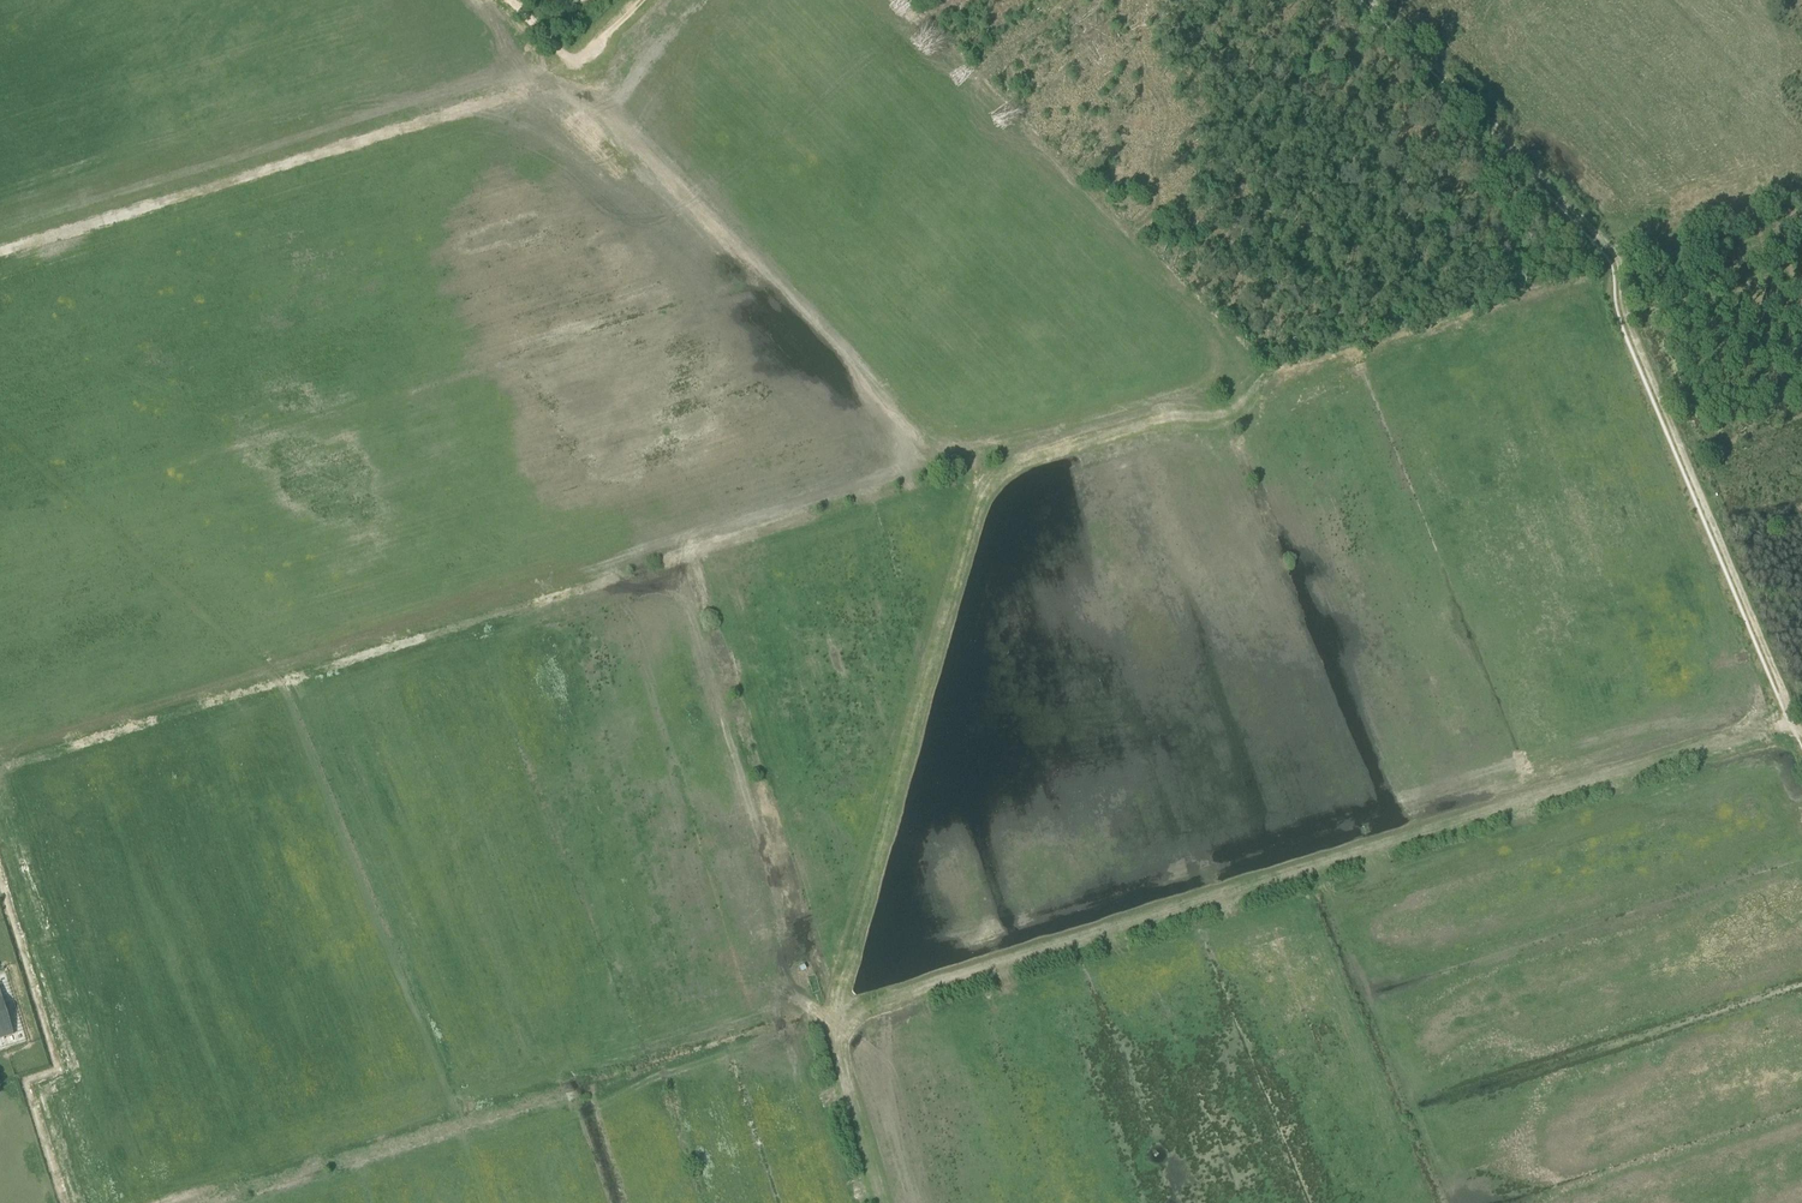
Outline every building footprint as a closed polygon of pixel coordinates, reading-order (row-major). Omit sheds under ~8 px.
[(14,1034),(0,989),(0,1039),(14,1034)]
